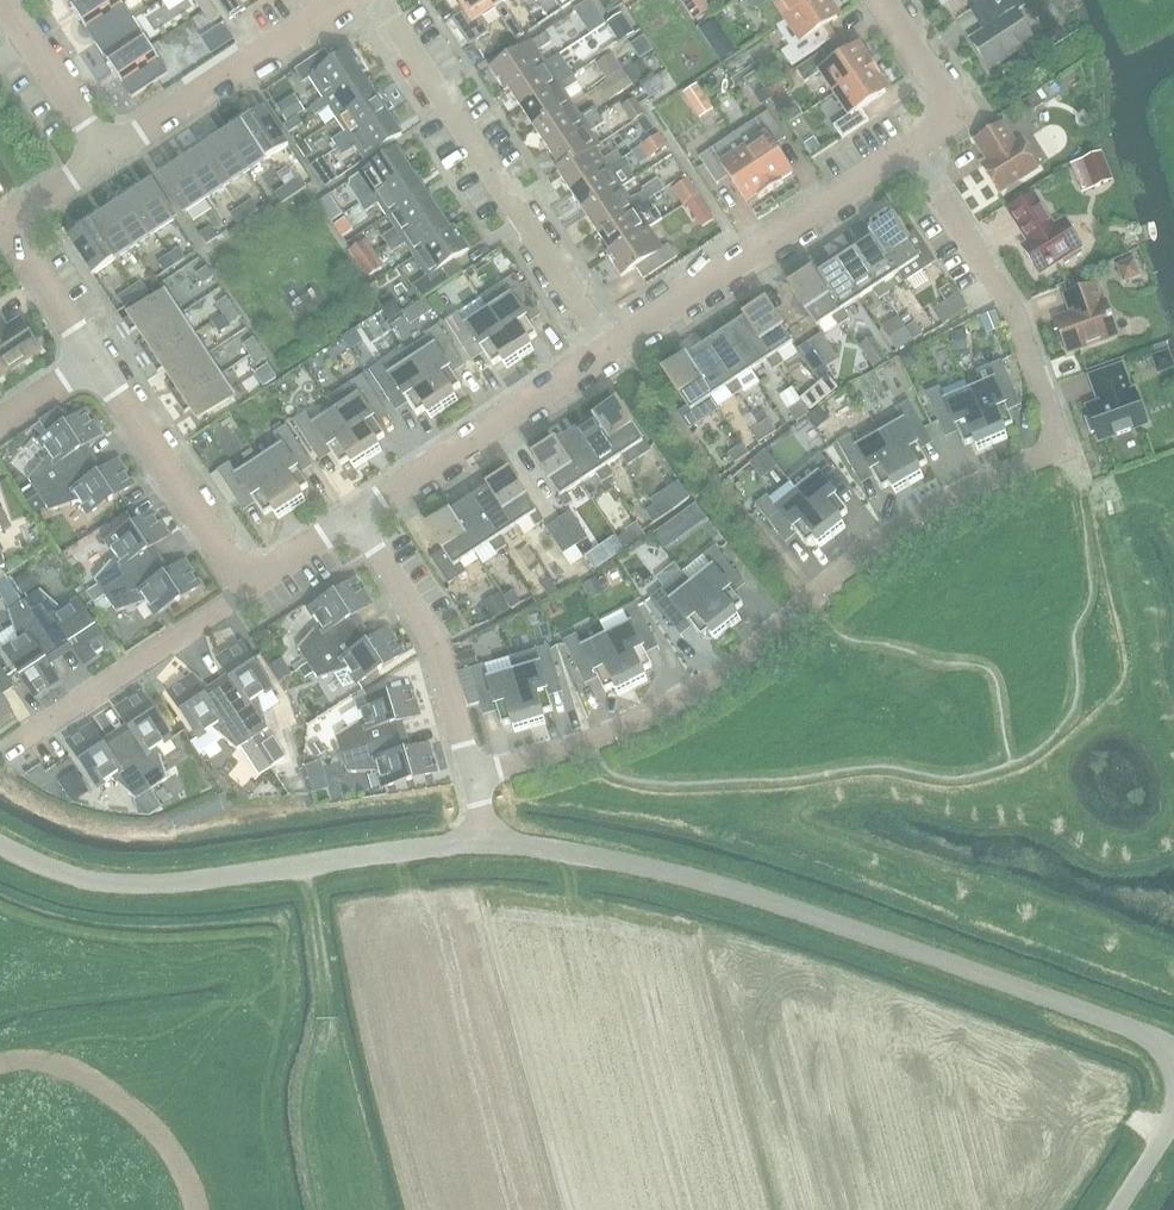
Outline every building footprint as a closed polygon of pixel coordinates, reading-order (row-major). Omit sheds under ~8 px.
[(79,19),(109,0),(67,0),(79,19)] [(97,47),(135,22),(120,0),(109,0),(79,19),(97,47)] [(202,11),(212,5),(208,0),(195,0),(202,11)] [(230,20),(245,9),(239,0),(217,0),(230,20)] [(490,0),(458,0),(465,10),(452,19),(469,45),(488,33),(489,26),(482,16),(494,7),(490,0)] [(494,7),(495,7),(504,22),(512,17),(503,2),(505,0),(490,0),(494,7)] [(694,20),(711,9),(705,0),(681,0),(694,20)] [(756,9),(770,0),(750,0),(756,9)] [(786,20),(817,0),(772,0),(786,20)] [(786,20),(800,42),(785,52),(794,65),(820,47),(812,35),(837,18),(831,9),(835,6),(832,0),(817,0),(786,20)] [(990,69),(1035,40),(1016,11),(1032,1),(1032,0),(987,0),(971,11),(976,8),(988,26),(970,39),(990,69)] [(212,5),(202,11),(211,23),(220,18),(212,5)] [(597,13),(581,24),(588,35),(604,25),(597,13)] [(97,47),(116,75),(152,49),(135,22),(97,47)] [(235,40),(223,22),(210,31),(221,49),(235,40)] [(631,22),(617,32),(624,40),(637,31),(631,22)] [(505,91),(509,89),(508,88),(536,70),(546,63),(539,50),(552,42),(545,33),(532,42),(491,70),(504,91),(505,91)] [(644,37),(631,46),(640,60),(653,51),(644,37)] [(725,38),(710,49),(720,64),(736,54),(725,38)] [(475,47),(465,53),(474,67),(484,60),(475,47)] [(820,72),(835,94),(875,67),(867,54),(863,57),(856,47),(831,64),(823,51),(796,70),(804,82),(820,72)] [(152,49),(116,75),(132,98),(169,73),(152,49)] [(311,78),(324,99),(362,74),(365,72),(351,50),(333,62),(325,50),(295,70),(303,82),(311,78)] [(536,70),(508,88),(509,89),(522,108),(573,75),(567,67),(559,55),(546,63),(536,70)] [(597,64),(608,80),(622,71),(612,55),(597,64)] [(875,67),(835,94),(849,116),(834,126),(842,138),(869,120),(861,108),(886,91),(879,81),(884,79),(875,67)] [(600,86),(609,100),(633,85),(624,70),(600,86)] [(329,106),(337,119),(375,94),(362,74),(324,99),(311,107),(316,115),(329,106)] [(522,108),(535,129),(573,104),(564,91),(578,82),(573,75),(522,108)] [(765,89),(772,100),(784,92),(776,81),(765,89)] [(697,85),(683,94),(691,106),(705,97),(697,85)] [(765,89),(756,95),(763,106),(772,100),(765,89)] [(1034,93),(1024,100),(1031,110),(1041,103),(1034,93)] [(332,140),(337,148),(388,114),(375,94),(337,119),(346,131),(332,140)] [(294,97),(277,107),(287,122),(297,116),(304,112),(294,97)] [(634,98),(621,106),(632,123),(645,114),(634,98)] [(535,129),(548,149),(599,115),(594,107),(581,116),(573,104),(535,129)] [(239,117),(266,159),(267,160),(289,146),(264,108),(253,115),(250,110),(239,117)] [(755,120),(733,134),(744,149),(771,191),(783,183),(780,178),(790,172),(773,147),(786,138),(768,111),(755,120)] [(388,114),(337,148),(343,156),(356,147),(365,160),(402,135),(388,114)] [(548,149),(561,168),(562,169),(595,147),(596,148),(600,145),(599,144),(591,132),(604,123),(599,115),(548,149)] [(283,124),(288,132),(302,124),(297,116),(287,122),(283,124)] [(646,116),(638,121),(647,134),(655,129),(646,116)] [(233,130),(223,137),(246,172),(266,159),(239,117),(229,123),(233,130)] [(982,166),(999,192),(1037,168),(1020,141),(1015,144),(1002,123),(975,140),(989,161),(982,166)] [(712,149),(699,157),(717,184),(729,176),(746,201),(756,195),(759,199),(771,191),(744,149),(733,134),(712,149)] [(658,135),(639,147),(647,159),(666,147),(658,135)] [(209,137),(201,142),(226,185),(246,172),(223,137),(213,143),(209,137)] [(815,137),(805,144),(811,153),(821,147),(815,137)] [(199,153),(186,161),(208,198),(226,185),(201,142),(194,147),(199,153)] [(303,142),(296,147),(304,159),(311,154),(303,142)] [(558,171),(571,192),(622,158),(617,151),(604,160),(596,148),(595,147),(562,169),(561,168),(557,171),(558,171)] [(349,188),(360,204),(411,171),(397,150),(351,180),(351,181),(349,188)] [(1100,153),(1083,161),(1094,188),(1111,181),(1100,153)] [(571,192),(584,212),(622,188),(635,179),(622,158),(571,192)] [(208,198),(186,161),(173,170),(169,163),(158,171),(185,212),(208,198)] [(331,168),(317,177),(319,179),(324,187),(338,178),(331,168)] [(379,203),(387,215),(424,191),(411,171),(360,204),(365,212),(379,203)] [(300,177),(287,185),(294,195),(306,187),(300,177)] [(137,185),(126,192),(155,233),(175,220),(152,184),(141,191),(137,185)] [(584,212),(598,232),(660,192),(660,191),(655,184),(644,191),(630,200),(622,188),(584,212)] [(294,195),(287,185),(275,193),(282,203),(294,195)] [(382,237),(387,245),(438,211),(424,191),(387,215),(395,228),(382,237)] [(121,205),(110,212),(134,246),(155,233),(126,192),(116,198),(121,205)] [(327,196),(319,202),(323,208),(335,201),(330,194),(327,196)] [(698,195),(686,204),(702,228),(714,219),(705,205),(699,196),(698,195)] [(1031,242),(1023,247),(1039,273),(1062,259),(1065,263),(1082,252),(1079,248),(1081,247),(1064,221),(1054,227),(1034,195),(1009,211),(1021,230),(1022,229),(1031,242)] [(649,199),(598,233),(611,252),(611,253),(649,228),(662,219),(654,207),(649,199)] [(252,201),(241,207),(248,217),(258,210),(252,201)] [(248,217),(241,207),(231,214),(237,224),(248,217)] [(96,211),(85,219),(114,260),(134,246),(110,212),(101,218),(96,211)] [(406,243),(414,256),(452,231),(451,231),(438,211),(387,245),(393,252),(406,243)] [(344,218),(334,225),(342,237),(352,231),(344,218)] [(114,260),(85,219),(76,225),(79,231),(69,238),(93,275),(115,261),(114,260)] [(893,219),(872,233),(889,258),(898,272),(905,282),(935,262),(915,231),(905,238),(893,219)] [(200,235),(206,244),(217,237),(211,228),(200,235)] [(452,231),(414,256),(427,276),(412,286),(421,299),(425,297),(443,284),(435,272),(469,250),(454,228),(451,231),(452,231)] [(611,253),(611,252),(607,254),(608,255),(622,276),(635,267),(644,279),(677,257),(669,244),(662,249),(649,228),(611,253)] [(872,233),(852,246),(860,258),(885,296),(890,292),(884,282),(898,272),(889,258),(872,233)] [(352,250),(360,263),(371,256),(362,243),(352,250)] [(852,246),(832,260),(858,300),(872,290),(879,299),(885,296),(860,258),(852,246)] [(179,249),(169,256),(175,265),(186,258),(179,249)] [(175,265),(169,256),(158,262),(164,272),(175,265)] [(371,256),(360,263),(368,276),(379,269),(371,256)] [(1124,261),(1120,272),(1123,281),(1138,274),(1132,258),(1124,261)] [(832,260),(811,273),(844,323),(849,319),(844,309),(858,300),(832,260)] [(197,273),(204,284),(213,278),(206,267),(197,273)] [(844,323),(811,273),(790,287),(817,327),(832,317),(839,326),(844,323)] [(502,283),(480,298),(488,311),(521,359),(534,350),(528,342),(537,336),(522,313),(534,305),(514,275),(502,283)] [(143,282),(130,290),(137,299),(149,291),(143,282)] [(1055,319),(1067,353),(1118,335),(1106,301),(1101,302),(1095,284),(1065,295),(1071,313),(1055,319)] [(137,299),(130,290),(118,298),(124,307),(137,299)] [(137,328),(145,339),(180,316),(165,293),(123,321),(131,333),(137,328)] [(934,311),(943,325),(967,309),(958,295),(934,311)] [(217,303),(223,312),(233,306),(226,297),(217,303)] [(425,298),(414,305),(422,317),(433,310),(425,298)] [(766,303),(745,317),(778,366),(784,362),(778,353),(793,342),(766,303)] [(233,306),(223,312),(231,324),(240,318),(233,306)] [(521,359),(488,311),(467,325),(458,312),(445,320),(465,350),(477,342),(493,365),(502,360),(507,368),(521,359)] [(994,312),(980,317),(986,333),(1000,327),(994,312)] [(42,351),(21,319),(7,327),(0,316),(0,378),(42,351)] [(144,352),(152,363),(193,335),(180,316),(145,339),(151,348),(144,352)] [(745,317),(725,330),(752,370),(766,360),(773,370),(778,366),(745,317)] [(898,317),(883,327),(898,350),(914,340),(905,328),(898,317)] [(915,322),(905,328),(914,340),(923,334),(915,322)] [(428,336),(405,350),(412,361),(444,410),(458,401),(452,392),(461,386),(446,363),(458,355),(438,325),(426,333),(428,336)] [(725,330),(705,344),(738,393),(744,390),(737,380),(752,370),(725,330)] [(966,331),(952,331),(952,349),(967,349),(966,331)] [(822,333),(809,341),(826,367),(826,368),(839,359),(822,333)] [(164,369),(171,378),(207,356),(193,335),(152,363),(158,373),(164,369)] [(871,337),(859,345),(866,356),(878,348),(871,337)] [(244,344),(251,354),(260,348),(253,338),(244,344)] [(826,367),(809,341),(797,350),(814,376),(826,368),(826,367)] [(705,344),(685,357),(712,397),(726,387),(733,396),(738,393),(705,344)] [(260,348),(251,354),(258,365),(267,359),(260,348)] [(382,362),(369,371),(389,400),(401,392),(417,416),(425,410),(431,418),(444,410),(412,361),(405,350),(404,348),(382,362)] [(878,348),(866,356),(874,368),(886,361),(878,348)] [(912,352),(900,358),(906,370),(915,365),(916,361),(912,352)] [(1167,353),(1151,358),(1157,375),(1173,369),(1167,353)] [(171,393),(178,403),(220,376),(207,356),(171,378),(177,388),(171,393)] [(685,357),(664,371),(687,406),(677,413),(687,429),(719,408),(712,397),(685,357)] [(982,386),(970,391),(993,444),(1008,438),(1004,429),(1013,425),(1002,399),(1016,393),(1002,360),(988,366),(976,371),(982,386)] [(268,364),(256,372),(264,385),(277,377),(268,364)] [(1087,408),(1091,417),(1086,419),(1091,433),(1096,431),(1099,440),(1116,434),(1116,436),(1132,430),(1132,428),(1146,423),(1135,391),(1131,392),(1121,366),(1091,377),(1100,403),(1087,408)] [(358,397),(336,411),(369,459),(382,451),(376,442),(385,436),(370,413),(382,405),(363,375),(350,383),(358,397)] [(220,376),(178,403),(184,413),(191,409),(198,420),(233,396),(220,376)] [(993,444),(970,391),(968,392),(963,382),(942,391),(940,387),(926,393),(940,425),(954,420),(965,445),(974,441),(978,451),(993,444)] [(814,385),(800,397),(811,409),(825,397),(814,385)] [(788,410),(796,422),(810,413),(802,401),(788,410)] [(903,422),(881,435),(910,485),(924,477),(918,468),(927,463),(914,439),(926,432),(909,401),(895,408),(903,422)] [(616,403),(596,416),(622,456),(636,447),(643,456),(651,450),(649,447),(644,440),(642,441),(616,403)] [(49,455),(28,479),(29,480),(40,496),(94,458),(89,461),(81,449),(101,436),(85,412),(69,422),(59,408),(39,421),(48,436),(40,441),(49,455)] [(819,408),(806,417),(814,428),(827,419),(819,408)] [(369,459),(336,411),(315,425),(306,412),(293,421),(313,450),(325,442),(341,465),(349,460),(355,468),(369,459)] [(596,416),(575,430),(608,479),(613,475),(607,466),(622,456),(596,416)] [(768,419),(759,425),(767,437),(776,431),(768,419)] [(282,447),(260,461),(292,510),(306,501),(300,492),(309,486),(293,463),(306,455),(286,425),(273,433),(282,447)] [(767,437),(759,425),(750,431),(758,443),(767,437)] [(575,430),(554,444),(582,483),(596,473),(603,483),(608,479),(575,430)] [(910,485),(881,435),(858,448),(850,434),(837,442),(855,473),(868,465),(882,490),(890,484),(895,493),(910,485)] [(728,453),(735,463),(749,453),(743,443),(728,453)] [(582,483),(554,444),(534,457),(559,495),(558,496),(565,507),(573,503),(567,493),(582,483)] [(788,479),(790,482),(833,537),(846,527),(840,519),(848,513),(831,491),(842,482),(820,453),(788,479)] [(94,458),(40,496),(49,510),(49,512),(80,501),(89,514),(133,485),(117,461),(98,474),(90,462),(95,459),(94,458)] [(292,510),(260,461),(238,475),(230,462),(217,471),(237,501),(249,492),(264,515),(273,510),(279,518),(292,510)] [(510,473),(490,486),(515,526),(530,517),(537,526),(544,521),(537,510),(536,511),(510,473)] [(790,482),(769,498),(767,495),(755,504),(777,532),(789,523),(806,545),(814,539),(820,547),(833,537),(790,482)] [(490,486),(469,500),(502,549),(507,546),(501,536),(515,526),(490,486)] [(657,504),(654,505),(663,517),(665,516),(674,510),(674,509),(673,508),(687,497),(680,488),(666,497),(657,504)] [(469,500),(448,513),(475,553),(490,544),(496,553),(502,549),(469,500)] [(663,517),(654,505),(645,511),(654,524),(663,517)] [(694,507),(674,521),(686,537),(705,522),(694,507)] [(9,525),(0,512),(0,532),(9,525)] [(571,512),(558,520),(576,546),(588,538),(571,512)] [(96,581),(105,595),(161,559),(161,558),(156,562),(148,550),(168,537),(152,513),(107,542),(116,555),(94,580),(96,581)] [(475,553),(448,513),(428,527),(443,550),(431,558),(448,584),(466,573),(461,563),(475,553)] [(576,546),(558,520),(546,528),(564,554),(576,546)] [(618,539),(626,551),(635,545),(627,533),(618,539)] [(612,557),(625,549),(618,539),(615,535),(603,543),(586,554),(596,569),(612,557)] [(713,568),(692,584),(728,630),(741,619),(734,612),(743,605),(725,583),(737,574),(714,546),(703,555),(713,568)] [(161,559),(105,595),(115,611),(116,612),(146,602),(156,615),(201,586),(184,562),(164,575),(156,563),(162,560),(161,559)] [(29,572),(15,581),(24,595),(38,586),(29,572)] [(662,588),(650,598),(672,626),(684,617),(701,638),(709,632),(716,640),(728,630),(692,584),(682,573),(662,588)] [(0,580),(0,592),(4,597),(17,589),(7,575),(0,580)] [(595,579),(581,586),(589,600),(602,594),(595,579)] [(297,647),(308,663),(331,648),(364,627),(363,626),(358,630),(351,618),(371,605),(354,580),(310,609),(319,623),(297,647)] [(542,585),(550,598),(559,592),(551,580),(542,585)] [(42,589),(25,601),(58,651),(60,650),(63,655),(64,655),(61,649),(73,642),(86,662),(110,645),(81,601),(67,610),(43,588),(42,589)] [(504,596),(513,609),(522,603),(513,591),(504,596)] [(483,603),(492,620),(509,611),(500,594),(483,603)] [(58,651),(25,601),(12,609),(11,610),(21,640),(7,649),(37,694),(61,678),(48,658),(58,651)] [(601,623),(607,636),(633,688),(648,680),(643,671),(652,666),(640,642),(653,635),(637,603),(623,610),(624,611),(601,623)] [(331,648),(308,663),(314,672),(318,678),(318,679),(349,670),(358,683),(403,654),(387,630),(367,643),(359,631),(364,627),(331,648)] [(633,688),(607,636),(584,648),(576,634),(563,641),(579,673),(592,666),(605,691),(614,686),(619,695),(633,688)] [(216,683),(216,684),(265,759),(270,766),(286,756),(273,737),(268,740),(263,733),(269,729),(259,698),(272,689),(243,644),(218,660),(232,680),(220,688),(216,683)] [(549,645),(510,657),(514,672),(530,728),(546,723),(543,713),(553,711),(545,684),(559,680),(549,645)] [(474,651),(457,656),(461,668),(477,663),(474,651)] [(281,661),(269,668),(279,683),(290,675),(281,661)] [(308,663),(300,669),(305,678),(314,672),(308,663)] [(530,728),(514,672),(489,679),(484,664),(459,672),(469,706),(480,703),(494,699),(502,726),(512,723),(515,732),(530,728)] [(13,710),(0,690),(11,683),(0,666),(0,719),(13,710)] [(193,677),(169,693),(199,738),(212,729),(236,751),(240,748),(253,767),(265,759),(216,684),(215,684),(218,689),(206,697),(193,677)] [(337,737),(342,754),(406,735),(405,734),(400,736),(396,722),(419,716),(410,688),(359,703),(363,718),(336,736),(337,737)] [(115,733),(152,789),(169,778),(158,747),(172,738),(142,694),(117,710),(131,730),(119,738),(115,733)] [(152,789),(115,733),(114,734),(117,739),(106,746),(92,727),(68,743),(98,787),(112,778),(136,800),(152,789)] [(406,735),(342,754),(347,771),(347,772),(364,772),(380,772),(384,787),(435,772),(427,745),(404,751),(400,737),(406,736),(406,735)] [(320,742),(309,749),(316,760),(327,753),(320,742)] [(319,764),(304,768),(308,783),(323,779),(319,764)] [(76,772),(60,782),(73,802),(88,792),(76,772)] [(164,788),(156,793),(163,804),(171,799),(164,788)]
